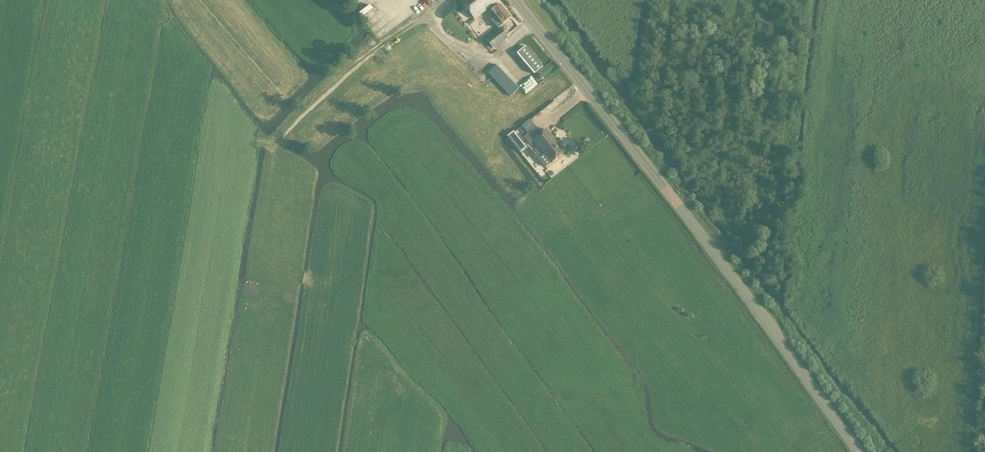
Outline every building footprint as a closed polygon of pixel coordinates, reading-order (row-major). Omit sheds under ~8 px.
[(475,20),(483,13),(485,11),(487,10),(485,6),(483,7),(482,5),(481,6),(477,0),(461,0),(460,1),(475,20)] [(487,10),(497,1),(497,0),(477,0),(481,6),(482,5),(483,7),(485,6),(487,10)] [(496,17),(492,21),(498,28),(503,24),(511,17),(500,4),(492,11),(496,17)] [(374,5),(361,11),(368,27),(381,21),(374,5)] [(399,10),(387,20),(394,29),(406,19),(399,10)] [(386,23),(373,31),(378,40),(391,32),(386,23)] [(494,48),(508,37),(500,28),(486,39),(494,48)] [(517,53),(534,74),(543,67),(525,46),(517,53)] [(510,97),(519,89),(497,65),(488,74),(510,97)] [(565,152),(547,130),(542,134),(536,127),(524,137),(529,144),(534,141),(544,155),(539,159),(545,167),(551,163),(565,152)] [(513,132),(508,136),(520,152),(525,148),(513,132)]
